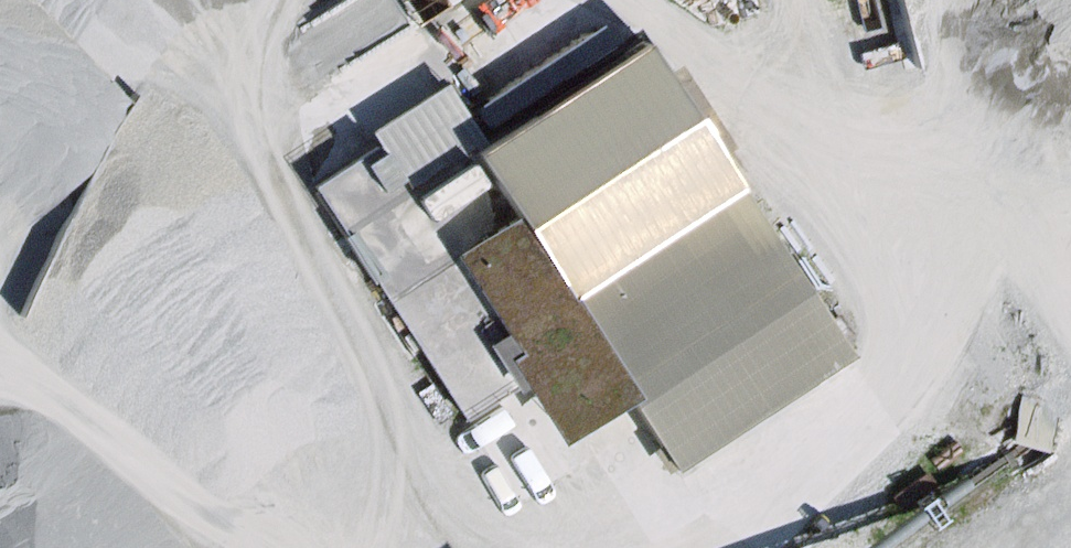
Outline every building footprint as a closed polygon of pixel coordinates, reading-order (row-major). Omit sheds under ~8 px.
[(597,19),(467,100),(477,117),(608,36),(597,19)] [(473,138),(458,148),(552,289),(722,175),(627,34),(473,138)] [(358,129),(369,147),(396,188),(458,148),(473,138),(436,79),(358,129)] [(547,435),(617,388),(552,289),(458,148),(396,188),(369,147),(314,183),(464,408),(509,378),(547,435)] [(722,175),(552,289),(617,388),(666,463),(841,352),(722,175)]
